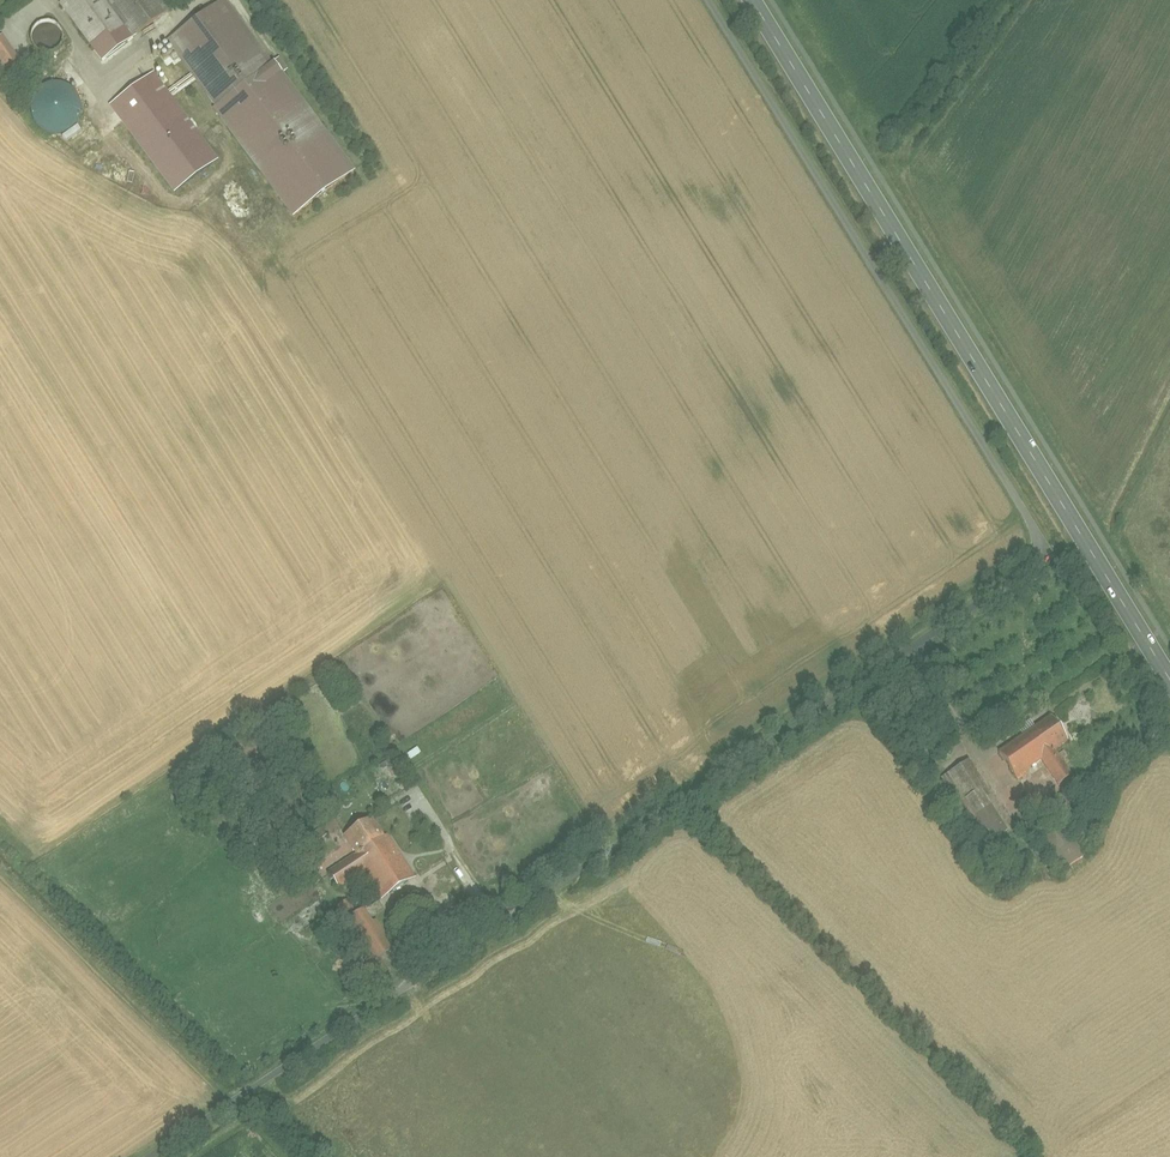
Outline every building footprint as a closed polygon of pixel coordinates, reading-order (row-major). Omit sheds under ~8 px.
[(66,5),(106,62),(135,42),(105,0),(73,0),(66,5)] [(135,42),(172,16),(160,0),(105,0),(135,42)] [(179,45),(298,212),(353,170),(231,7),(179,45)] [(59,22),(37,23),(38,47),(54,47),(54,42),(52,42),(51,32),(59,32),(59,22)] [(0,37),(0,66),(7,75),(25,63),(4,34),(0,37)] [(220,157),(155,73),(112,106),(177,190),(220,157)] [(35,127),(78,136),(87,91),(54,84),(52,91),(43,89),(35,127)] [(1049,717),(998,752),(1015,776),(1039,760),(1054,782),(1068,773),(1054,751),(1066,743),(1049,717)] [(982,844),(1007,828),(966,765),(941,781),(982,844)] [(363,869),(380,897),(411,877),(386,838),(383,840),(371,821),(342,839),(353,858),(328,874),(336,886),(363,869)] [(1044,837),(1063,867),(1080,856),(1061,827),(1044,837)] [(342,922),(378,973),(400,958),(375,921),(369,926),(358,911),(342,922)]
